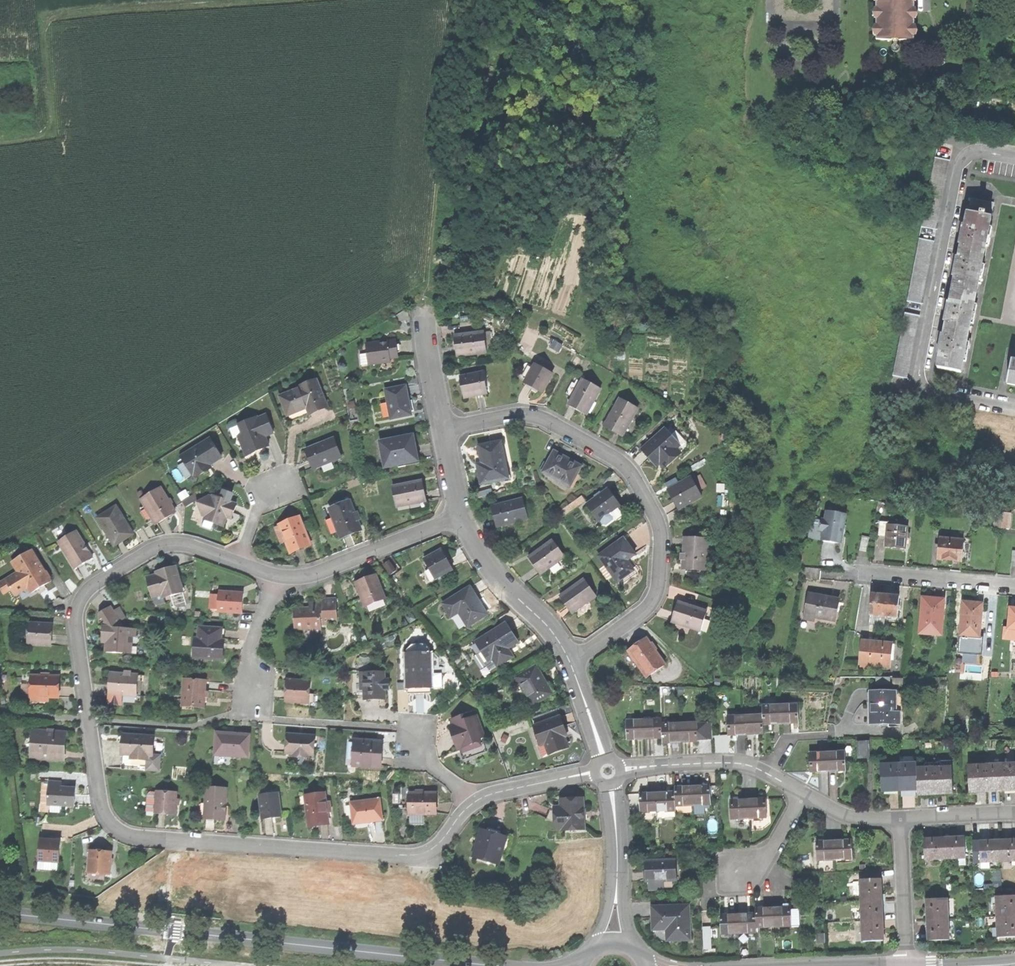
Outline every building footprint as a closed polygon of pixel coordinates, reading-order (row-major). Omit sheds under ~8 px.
[(878,41),(913,41),(913,0),(878,0),(878,41)] [(921,228),(936,231),(950,161),(936,158),(921,228)] [(971,199),(968,213),(992,218),(994,203),(971,199)] [(938,368),(961,373),(992,218),(968,213),(966,225),(964,225),(962,234),(960,245),(962,246),(959,258),(957,258),(955,268),(954,277),(955,277),(950,303),(949,303),(946,313),(945,322),(947,323),(944,335),(942,335),(941,344),(939,355),(940,355),(938,368)] [(934,242),(919,239),(907,303),(921,306),(934,242)] [(919,316),(904,314),(893,376),(907,379),(919,316)] [(456,355),(486,353),(484,333),(454,336),(455,346),(456,355)] [(397,340),(367,343),(368,353),(369,364),(381,363),(381,359),(391,357),(399,357),(398,348),(397,340)] [(551,347),(559,351),(563,345),(555,340),(551,347)] [(362,365),(369,364),(368,353),(361,353),(362,365)] [(533,387),(542,392),(552,374),(535,364),(525,383),(533,387)] [(483,373),(459,377),(461,388),(463,398),(483,395),(481,384),(485,383),(483,373)] [(579,411),(587,415),(601,389),(583,379),(569,406),(579,411)] [(281,396),(288,415),(295,412),(302,409),(301,406),(307,404),(308,407),(310,413),(327,406),(317,380),(299,387),(300,388),(281,396)] [(385,390),(391,418),(412,414),(409,399),(406,386),(385,390)] [(614,431),(623,436),(637,409),(619,400),(605,426),(614,431)] [(257,417),(239,425),(243,435),(246,444),(242,446),(246,456),(254,453),(259,451),(259,449),(263,447),(263,449),(269,447),(265,438),(274,434),(266,416),(258,419),(257,417)] [(660,464),(664,469),(689,446),(670,425),(642,450),(649,458),(657,467),(660,464)] [(238,437),(242,446),(246,444),(243,435),(238,437)] [(415,448),(413,435),(380,441),(385,467),(418,461),(415,448)] [(194,475),(196,477),(206,471),(204,469),(210,465),(222,458),(210,439),(181,456),(193,475),(194,475)] [(310,463),(313,470),(341,458),(333,439),(305,451),(310,463)] [(500,442),(478,446),(482,463),(483,471),(478,472),(479,478),(481,484),(503,479),(501,469),(506,468),(500,442)] [(555,452),(543,472),(570,487),(581,466),(569,460),(568,461),(562,458),(557,455),(558,453),(555,452)] [(585,468),(581,466),(570,487),(574,489),(585,468)] [(674,500),(679,510),(703,497),(693,478),(669,490),(674,500)] [(422,480),(392,486),(396,507),(426,501),(424,491),(422,480)] [(152,516),(156,524),(165,518),(175,512),(160,488),(141,500),(145,506),(150,513),(152,516)] [(588,505),(604,527),(615,518),(611,512),(619,507),(620,506),(614,497),(608,489),(588,505)] [(200,514),(205,516),(212,497),(207,496),(197,502),(200,514)] [(212,522),(222,526),(226,515),(228,510),(233,512),(236,504),(212,496),(212,497),(205,516),(204,520),(212,522)] [(494,519),(497,528),(528,519),(522,499),(491,508),(494,519)] [(329,510),(341,538),(351,534),(361,531),(356,519),(354,513),(349,502),(329,510)] [(96,518),(113,546),(123,540),(133,534),(115,506),(96,518)] [(141,509),(145,516),(150,513),(145,506),(141,509)] [(623,512),(619,507),(611,512),(615,518),(623,512)] [(994,528),(1001,529),(1002,513),(995,512),(994,528)] [(809,540),(842,545),(844,531),(846,516),(828,513),(826,522),(812,519),(809,540)] [(1010,513),(1002,513),(1001,529),(1009,529),(1010,513)] [(299,517),(279,526),(279,527),(286,542),(289,551),(309,542),(299,517)] [(879,537),(886,538),(887,526),(900,527),(900,524),(880,523),(879,537)] [(886,538),(885,548),(895,549),(905,550),(906,539),(907,534),(907,528),(900,527),(887,526),(886,538)] [(281,544),(286,542),(279,527),(275,529),(281,544)] [(76,532),(58,542),(75,570),(84,565),(92,559),(76,532)] [(861,536),(859,551),(866,552),(868,537),(861,536)] [(598,557),(617,583),(626,577),(634,571),(627,561),(635,555),(623,539),(598,557)] [(684,553),(683,570),(706,571),(708,540),(685,539),(684,553)] [(949,561),(961,562),(963,541),(940,539),(939,546),(935,546),(934,554),(938,554),(937,560),(949,561)] [(534,567),(540,575),(565,557),(553,541),(528,558),(534,567)] [(311,546),(309,542),(289,551),(290,554),(301,550),(311,546)] [(19,573),(6,581),(13,591),(16,597),(28,589),(31,594),(41,587),(50,582),(50,577),(47,572),(45,572),(31,550),(12,563),(19,573)] [(446,559),(441,550),(424,560),(435,579),(452,569),(446,559)] [(383,565),(391,575),(396,570),(389,561),(383,565)] [(148,578),(153,597),(163,594),(164,598),(183,593),(176,567),(167,569),(165,570),(166,573),(157,576),(148,578)] [(802,578),(820,581),(822,570),(804,567),(802,578)] [(357,584),(366,607),(385,599),(376,576),(366,581),(357,584)] [(566,607),(572,614),(596,597),(584,580),(560,598),(566,607)] [(13,591),(6,581),(0,585),(0,586),(6,595),(13,591)] [(477,596),(470,586),(443,604),(451,617),(459,612),(468,626),(488,614),(482,604),(480,605),(477,601),(475,597),(477,596)] [(244,593),(219,592),(219,595),(219,612),(243,613),(243,604),(244,593)] [(840,600),(810,594),(806,613),(816,615),(816,618),(836,621),(838,611),(840,600)] [(886,618),(898,619),(900,598),(887,597),(873,596),(872,617),(886,618)] [(293,610),(293,629),(312,629),(312,634),(320,634),(320,624),(336,623),(335,600),(322,600),(322,603),(315,603),(309,603),(309,610),(293,610)] [(922,633),(941,635),(944,602),(934,601),(925,600),(922,633)] [(675,612),(672,623),(701,632),(707,612),(678,603),(675,612)] [(965,604),(963,637),(982,639),(984,605),(974,604),(965,604)] [(107,653),(130,653),(131,637),(129,637),(130,629),(125,629),(120,622),(114,612),(110,607),(99,614),(99,621),(102,627),(102,633),(102,639),(107,639),(107,653)] [(121,608),(114,612),(120,622),(127,617),(121,608)] [(885,627),(886,618),(872,617),(871,626),(885,627)] [(52,625),(30,624),(29,645),(51,646),(52,635),(52,625)] [(512,634),(506,624),(476,643),(483,654),(488,662),(493,659),(497,666),(498,667),(509,660),(504,652),(508,649),(518,643),(512,634)] [(221,629),(199,628),(198,639),(197,658),(223,659),(223,651),(224,647),(221,647),(221,641),(221,629)] [(1011,631),(1011,629),(1005,629),(1005,641),(1012,641),(1014,642),(1014,631),(1011,631)] [(637,646),(628,652),(647,678),(665,665),(646,640),(637,646)] [(893,644),(862,642),(861,652),(860,664),(861,664),(870,665),(891,667),(893,644)] [(404,653),(405,690),(409,690),(409,695),(419,694),(430,694),(430,689),(434,689),(433,652),(429,653),(429,649),(424,644),(411,645),(407,650),(407,653),(404,653)] [(513,658),(508,649),(504,652),(509,660),(513,658)] [(491,670),(497,666),(493,659),(488,662),(483,654),(479,656),(488,669),(489,671),(491,670)] [(543,677),(537,666),(516,677),(532,705),(553,694),(543,677)] [(354,699),(364,699),(364,690),(360,690),(360,683),(360,673),(360,668),(354,668),(354,699)] [(364,690),(364,699),(385,699),(385,695),(385,691),(389,691),(389,681),(384,681),(384,673),(360,673),(360,683),(364,683),(364,690)] [(138,675),(112,675),(111,685),(111,696),(124,696),(138,696),(138,682),(138,675)] [(59,677),(31,677),(31,697),(49,697),(59,698),(59,687),(59,677)] [(207,681),(184,680),(184,703),(193,703),(193,707),(205,708),(206,698),(206,692),(207,681)] [(310,682),(287,681),(287,690),(286,702),(309,703),(310,682)] [(142,682),(138,682),(138,696),(124,696),(124,703),(142,703),(142,682)] [(894,692),(870,692),(870,725),(885,725),(900,725),(900,713),(894,713),(894,692)] [(799,705),(781,706),(782,724),(790,724),(800,724),(799,705)] [(763,706),(763,716),(764,725),(772,725),(782,724),(781,706),(763,706)] [(454,739),(458,749),(461,748),(479,742),(481,741),(480,739),(484,738),(477,717),(473,719),(471,714),(458,718),(460,723),(454,725),(450,727),(454,739)] [(763,716),(746,717),(747,735),(754,734),(764,734),(764,725),(763,716)] [(564,728),(560,717),(534,727),(541,747),(545,745),(549,755),(568,748),(563,735),(561,729),(564,728)] [(746,717),(727,718),(728,736),(737,735),(747,735),(746,717)] [(948,719),(948,731),(958,732),(958,728),(962,728),(962,724),(964,724),(964,719),(948,719)] [(627,721),(628,740),(636,740),(646,739),(645,720),(627,721)] [(662,720),(645,720),(646,739),(653,739),(663,739),(662,724),(662,720)] [(697,723),(680,724),(681,742),(689,742),(698,741),(698,739),(697,725),(697,723)] [(680,724),(662,724),(663,739),(663,743),(672,742),(681,742),(680,724)] [(713,724),(697,725),(698,739),(713,739),(713,724)] [(66,733),(33,731),(31,758),(64,761),(65,747),(66,733)] [(233,735),(217,734),(215,757),(249,758),(250,736),(233,735)] [(315,737),(287,736),(287,741),(287,754),(294,755),(310,755),(314,755),(315,737)] [(131,742),(123,741),(123,748),(123,756),(132,756),(132,760),(149,761),(149,757),(154,757),(154,737),(131,737),(131,742)] [(346,767),(354,767),(355,741),(347,741),(346,767)] [(354,767),(382,768),(383,756),(384,742),(355,741),(354,767)] [(481,747),(479,742),(461,748),(463,753),(481,747)] [(859,759),(870,759),(869,743),(859,743),(859,759)] [(810,754),(811,773),(820,773),(829,772),(828,753),(810,754)] [(846,753),(828,753),(829,772),(838,772),(847,772),(846,753)] [(310,765),(310,755),(294,755),(293,765),(310,765)] [(160,772),(160,765),(149,765),(149,761),(132,760),(132,756),(123,756),(122,771),(160,772)] [(161,757),(154,757),(149,757),(149,761),(149,765),(160,765),(161,757)] [(917,765),(900,766),(901,792),(909,792),(919,791),(918,770),(917,765)] [(900,766),(882,767),(883,793),(892,792),(901,792),(900,766)] [(1005,766),(988,767),(989,794),(998,793),(1006,793),(1005,766)] [(1005,766),(1006,793),(1014,793),(1014,766),(1005,766)] [(988,767),(968,768),(969,794),(979,794),(989,794),(988,767)] [(953,768),(936,769),(937,795),(945,795),(954,795),(953,768)] [(926,769),(918,770),(919,791),(919,796),(929,796),(937,795),(936,769),(926,769)] [(61,783),(48,782),(47,806),(74,807),(75,797),(75,789),(61,788),(61,783)] [(676,788),(676,794),(676,806),(694,806),(693,787),(684,788),(676,788)] [(701,787),(693,787),(694,806),(712,805),(711,787),(701,787)] [(214,821),(226,821),(228,789),(206,788),(205,821),(214,821)] [(164,816),(176,816),(177,794),(157,792),(155,815),(164,816)] [(260,796),(263,819),(271,818),(282,817),(279,794),(260,796)] [(325,794),(306,796),(309,824),(329,822),(327,809),(326,803),(325,794)] [(428,815),(433,815),(434,795),(410,794),(410,811),(418,811),(418,815),(423,815),(428,815)] [(649,794),(640,795),(640,813),(658,813),(657,794),(649,794)] [(665,794),(657,794),(658,813),(676,812),(676,806),(676,794),(665,794)] [(583,798),(561,799),(561,807),(558,807),(558,829),(562,829),(562,830),(584,830),(584,813),(583,798)] [(352,803),(354,824),(369,823),(382,821),(380,800),(352,803)] [(739,800),(731,800),(731,819),(749,819),(749,800),(739,800)] [(757,800),(749,800),(749,819),(767,818),(767,800),(757,800)] [(423,826),(423,815),(418,815),(410,815),(410,826),(423,826)] [(494,833),(484,831),(481,844),(477,844),(473,859),(499,866),(502,854),(499,853),(503,836),(494,833)] [(507,837),(503,836),(499,853),(502,854),(507,837)] [(956,840),(946,840),(947,860),(958,860),(967,860),(966,839),(956,840)] [(55,841),(38,840),(37,860),(58,862),(60,841),(55,841)] [(925,841),(926,861),(947,860),(946,840),(936,840),(925,841)] [(841,843),(834,843),(835,861),(853,861),(853,842),(841,843)] [(1002,843),(1003,863),(1014,863),(1014,842),(1011,843),(1002,843)] [(817,862),(835,861),(834,843),(824,843),(816,843),(817,862)] [(991,843),(981,844),(982,864),(1003,863),(1002,843),(991,843)] [(101,852),(89,851),(88,874),(109,875),(110,852),(101,852)] [(646,882),(676,881),(675,860),(645,862),(645,872),(646,882)] [(861,872),(861,882),(881,881),(881,871),(866,872),(861,872)] [(861,882),(862,902),(882,902),(882,892),(881,881),(861,882)] [(998,898),(998,907),(998,919),(1014,918),(1014,897),(998,898)] [(948,901),(928,901),(929,911),(929,921),(949,921),(948,901)] [(862,902),(863,922),(883,922),(883,912),(882,902),(862,902)] [(688,906),(652,907),(653,918),(653,931),(670,930),(670,941),(689,940),(688,906)] [(756,929),(774,928),(773,909),(765,910),(755,910),(755,915),(756,929)] [(782,909),(773,909),(774,928),(792,927),(791,909),(782,909)] [(756,934),(756,929),(755,915),(746,916),(738,916),(739,935),(756,934)] [(721,936),(739,935),(738,916),(730,917),(720,917),(721,936)] [(998,919),(999,931),(999,936),(999,939),(1014,938),(1014,918),(998,919)] [(949,941),(949,921),(929,921),(929,933),(929,942),(949,941)] [(883,922),(863,922),(863,943),(884,942),(883,931),(883,922)] [(712,948),(712,925),(704,925),(704,948),(712,948)]
